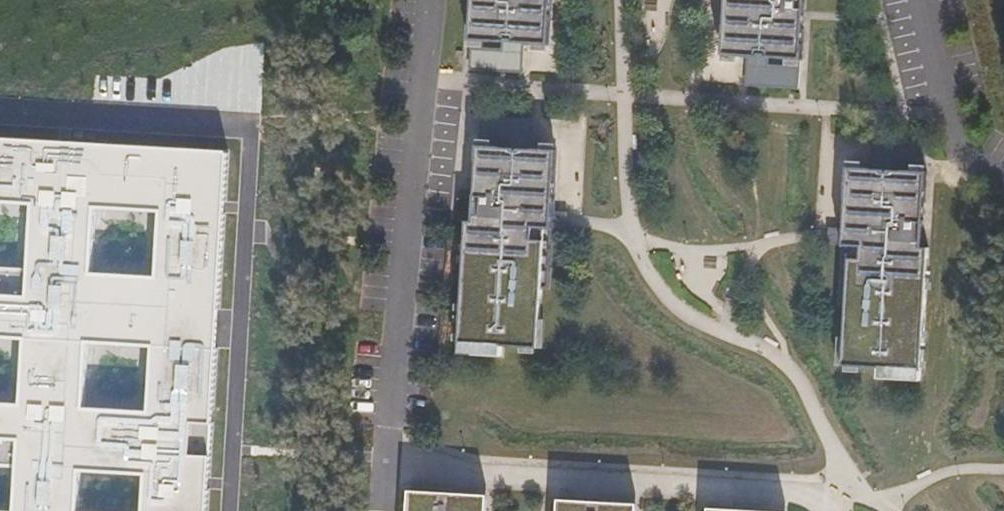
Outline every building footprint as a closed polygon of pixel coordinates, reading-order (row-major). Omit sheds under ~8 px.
[(548,47),(551,0),(473,0),(468,43),(504,45),(523,46),(548,47)] [(729,56),(749,57),(768,58),(806,59),(810,0),(732,0),(729,56)] [(523,46),(504,45),(503,49),(470,47),(469,70),(523,73),(523,46)] [(768,58),(749,57),(747,88),(799,90),(800,73),(767,71),(768,58)] [(511,150),(533,151),(534,122),(480,119),(478,142),(511,144),(511,150)] [(926,141),(863,137),(864,166),(870,166),(870,174),(917,177),(916,164),(926,165),(926,141)] [(230,154),(0,140),(0,201),(33,203),(29,269),(0,267),(0,337),(25,338),(21,402),(0,401),(0,465),(18,466),(15,510),(77,510),(79,470),(146,474),(144,510),(208,510),(230,154)] [(557,219),(560,153),(533,151),(511,150),(480,149),(477,224),(470,223),(463,359),(506,361),(507,352),(542,354),(546,292),(553,293),(557,219)] [(885,385),(927,388),(934,256),(927,256),(933,178),(917,177),(870,174),(870,166),(864,166),(852,166),(850,234),(850,252),(868,252),(868,268),(857,267),(849,373),(886,373),(885,385)] [(492,505),(413,500),(413,510),(492,510),(492,505)]
